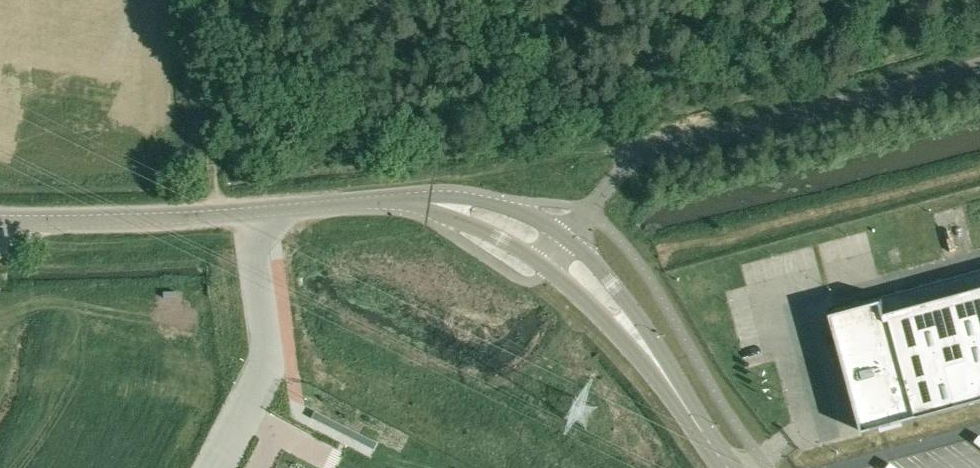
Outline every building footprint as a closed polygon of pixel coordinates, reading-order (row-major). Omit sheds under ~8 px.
[(884,295),(833,309),(867,434),(879,431),(879,434),(902,428),(901,425),(979,403),(979,269),(884,295)]
